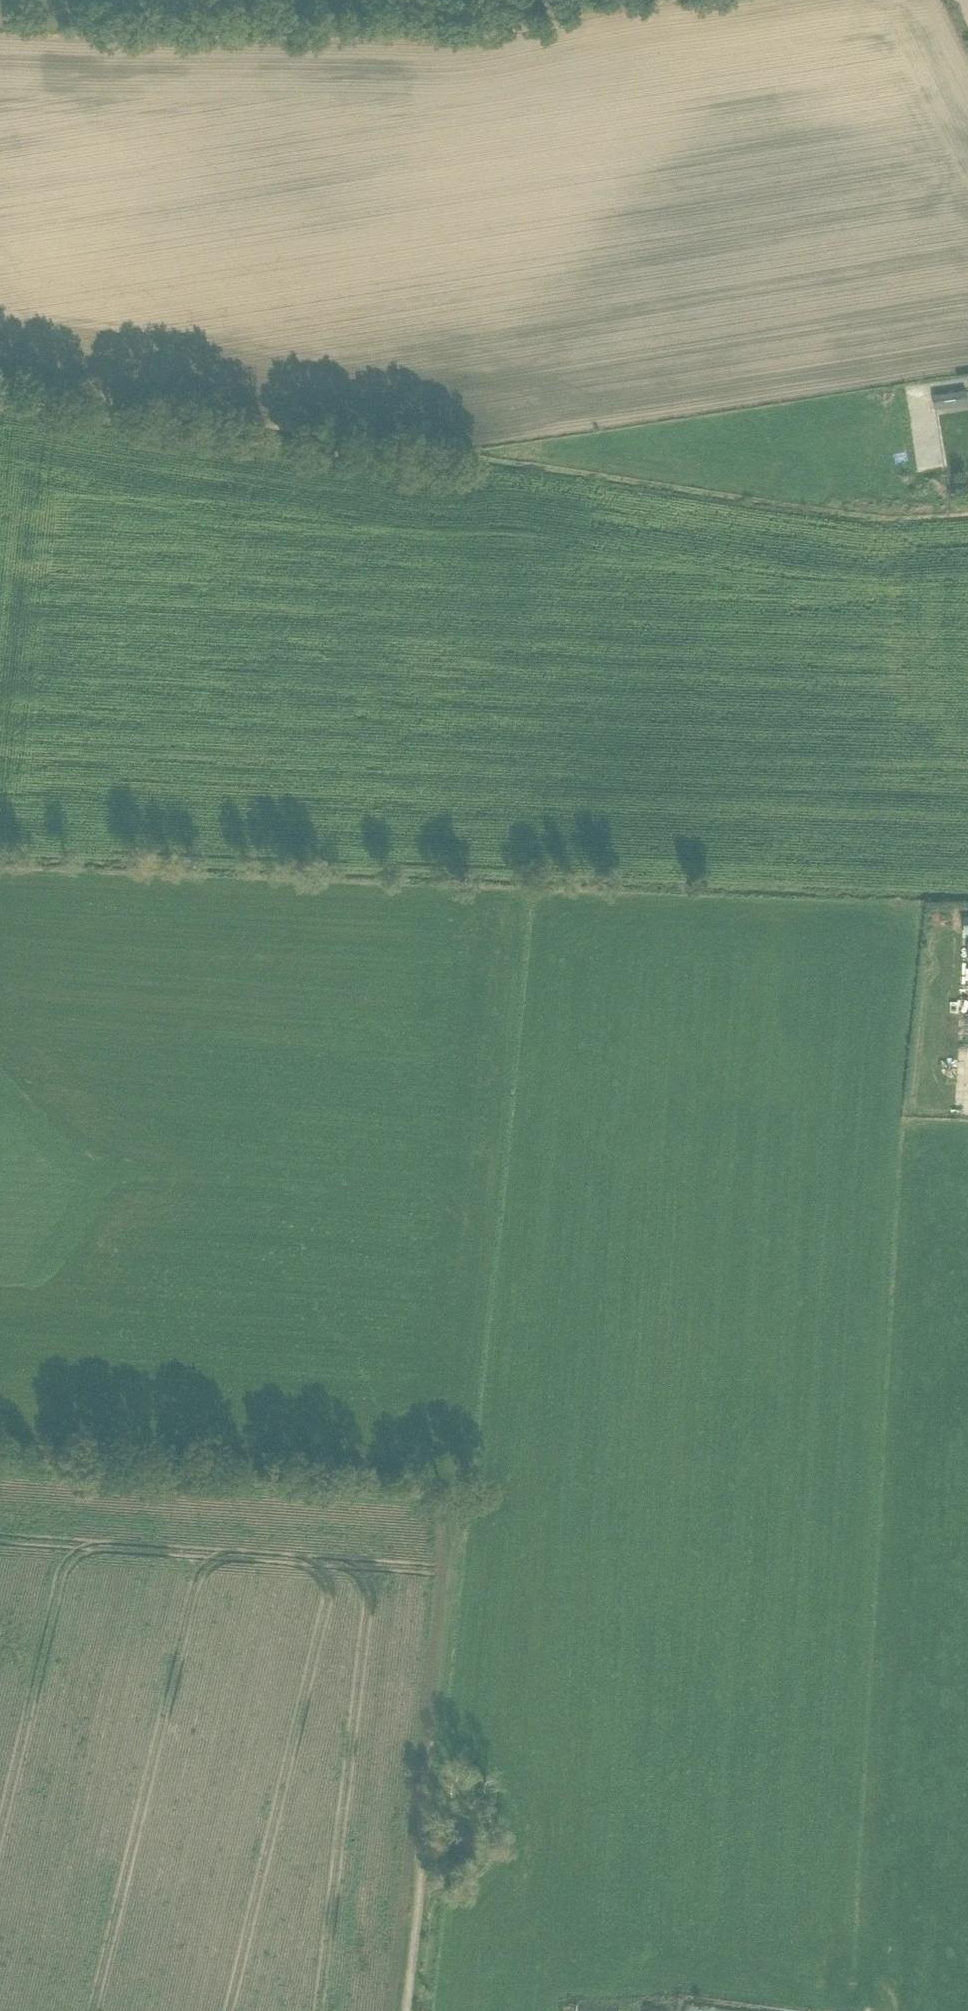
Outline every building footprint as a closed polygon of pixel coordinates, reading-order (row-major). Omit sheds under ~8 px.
[(933,396),(935,410),(936,410),(967,405),(967,404),(966,391),(934,396),(933,396)]
